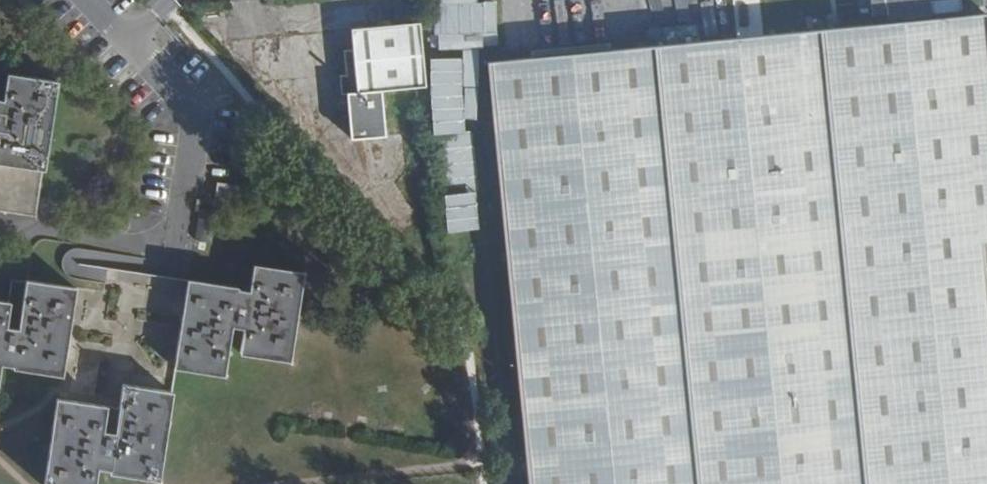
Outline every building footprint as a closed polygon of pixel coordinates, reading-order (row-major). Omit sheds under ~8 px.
[(432,47),(461,46),(461,34),(496,33),(495,2),(476,3),(476,0),(431,0),(432,47)] [(507,52),(548,483),(986,483),(986,7),(507,52)] [(428,89),(422,23),(354,30),(356,51),(347,52),(349,77),(342,78),(343,97),(351,96),(355,140),(383,137),(380,93),(428,89)] [(476,77),(476,47),(463,47),(464,77),(476,77)] [(65,78),(15,71),(8,119),(0,118),(0,154),(3,154),(2,159),(50,166),(60,109),(65,78)] [(433,132),(463,131),(463,118),(470,118),(469,82),(432,83),(433,132)] [(247,203),(246,183),(222,183),(223,204),(247,203)] [(296,357),(310,270),(260,263),(252,313),(241,311),(245,288),(224,285),(195,281),(192,298),(208,300),(205,318),(190,316),(182,364),(231,372),(236,345),(248,347),(248,351),(296,357)] [(56,336),(72,338),(80,287),(63,284),(32,279),(24,327),(12,325),(17,299),(0,297),(0,386),(1,386),(6,359),(19,361),(18,366),(67,374),(70,355),(53,352),(56,336)] [(179,390),(153,386),(130,382),(125,417),(111,415),(114,403),(78,398),(76,412),(61,409),(49,480),(72,483),(99,483),(104,462),(117,464),(117,467),(166,476),(179,390)]
